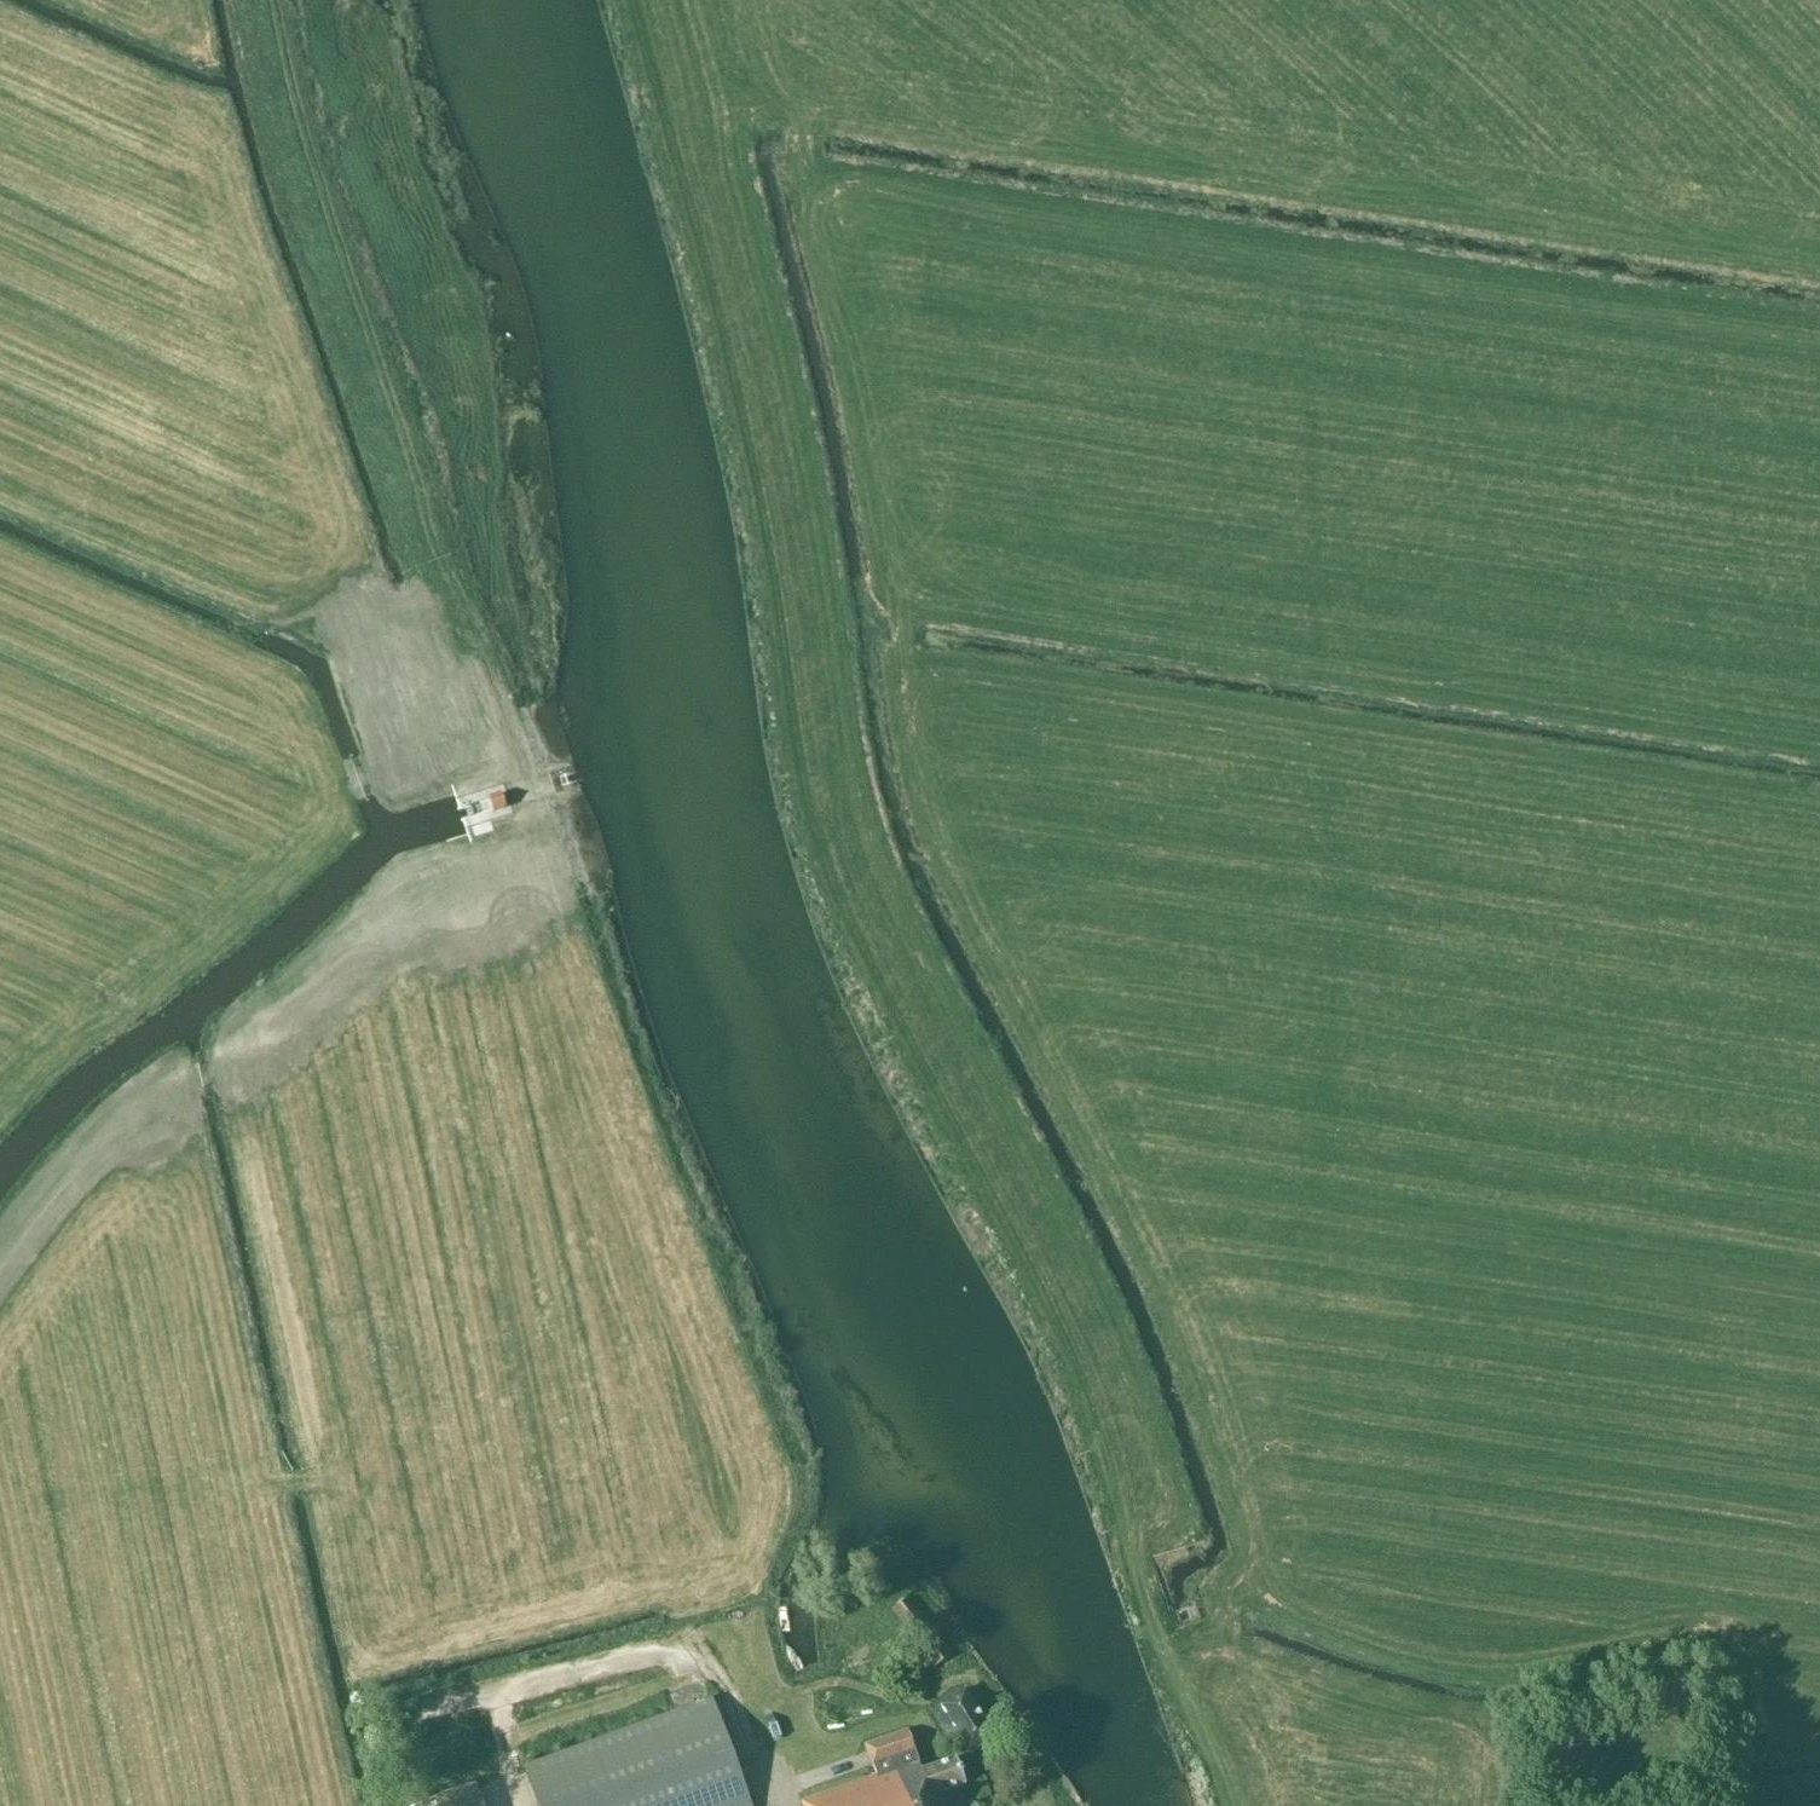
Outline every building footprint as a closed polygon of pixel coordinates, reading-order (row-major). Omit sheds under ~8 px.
[(507,801),(502,788),(490,793),(495,806),(507,801)] [(893,1608),(935,1666),(951,1654),(910,1596),(893,1608)] [(949,1740),(958,1735),(968,1752),(995,1736),(965,1688),(940,1703),(940,1704),(931,1709),(949,1740)] [(523,1767),(537,1805),(752,1805),(712,1698),(523,1767)] [(922,1770),(918,1760),(913,1762),(909,1752),(915,1750),(908,1730),(865,1745),(872,1766),(902,1755),(905,1764),(802,1802),(803,1805),(947,1805),(942,1792),(965,1784),(956,1758),(922,1770)] [(475,1785),(417,1805),(483,1805),(475,1785)]
